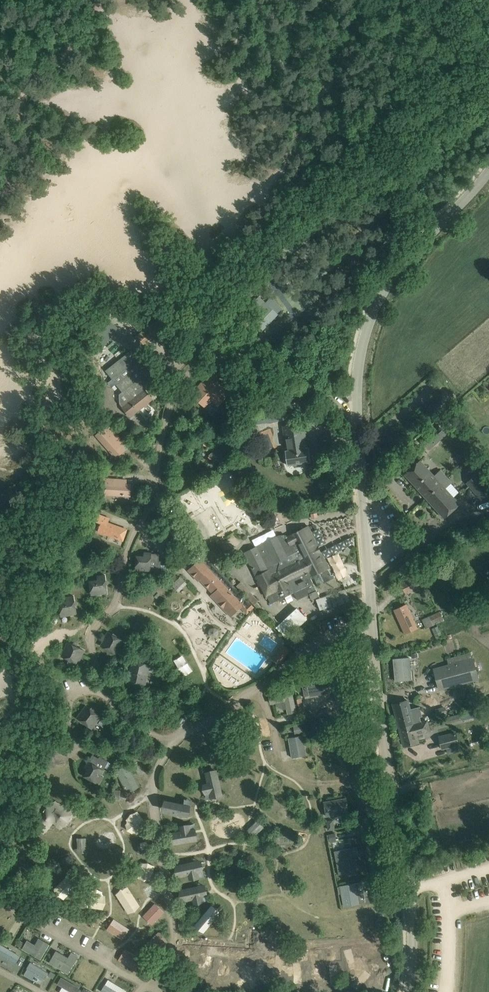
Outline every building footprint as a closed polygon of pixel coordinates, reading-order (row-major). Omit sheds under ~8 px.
[(259,295),(247,307),(257,317),(254,321),(263,330),(278,314),(269,305),(259,295)] [(105,318),(88,342),(101,351),(118,328),(105,318)] [(117,385),(122,392),(126,389),(133,398),(122,407),(130,417),(152,399),(145,389),(132,373),(127,367),(134,362),(128,354),(112,367),(108,370),(113,376),(116,373),(118,374),(112,379),(117,385)] [(195,397),(202,404),(211,394),(221,403),(227,396),(218,387),(220,384),(210,375),(204,382),(205,383),(202,386),(203,388),(195,397)] [(442,392),(437,397),(442,402),(438,405),(442,410),(450,403),(446,399),(447,398),(442,392)] [(254,410),(256,424),(285,419),(282,405),(254,410)] [(295,436),(285,437),(287,450),(285,450),(288,465),(311,462),(309,447),(308,447),(304,422),(293,424),(295,436)] [(123,444),(107,425),(95,436),(111,454),(123,444)] [(439,425),(421,440),(429,449),(447,433),(439,425)] [(224,454),(208,438),(204,443),(213,451),(209,455),(216,462),(224,454)] [(224,457),(219,462),(224,466),(229,462),(228,461),(225,458),(224,457)] [(420,460),(405,474),(426,497),(447,478),(440,470),(438,472),(439,474),(435,477),(427,467),(420,460)] [(478,475),(467,485),(481,501),(488,493),(488,487),(478,475)] [(126,480),(101,478),(100,494),(125,496),(126,480)] [(447,478),(426,497),(444,518),(460,504),(445,488),(452,482),(447,478)] [(109,518),(99,514),(96,522),(101,523),(98,531),(119,539),(120,538),(119,538),(123,528),(108,523),(109,518)] [(320,572),(325,582),(335,578),(333,574),(331,575),(328,568),(329,568),(321,551),(320,552),(318,547),(308,526),(303,528),(293,533),(293,534),(287,537),(286,535),(280,535),(245,553),(250,564),(251,564),(257,576),(267,597),(267,596),(271,604),(276,601),(286,596),(291,594),(291,593),(294,592),(297,599),(309,594),(312,599),(319,596),(319,595),(309,575),(312,573),(313,575),(320,572)] [(347,531),(324,538),(328,550),(351,543),(347,531)] [(219,543),(225,553),(238,546),(232,536),(219,543)] [(144,556),(136,556),(135,572),(144,573),(144,570),(150,571),(151,565),(159,566),(159,554),(151,553),(145,552),(144,556)] [(214,593),(213,594),(232,615),(243,604),(242,604),(245,601),(249,604),(247,606),(250,609),(253,606),(206,556),(201,560),(200,560),(189,570),(199,580),(201,579),(214,593)] [(98,580),(90,581),(91,591),(99,590),(100,594),(107,593),(105,575),(98,576),(98,580)] [(180,576),(172,584),(176,589),(185,581),(180,576)] [(349,596),(348,596),(346,590),(347,590),(346,589),(321,599),(317,600),(320,610),(333,606),(334,607),(350,601),(349,597),(349,596)] [(476,598),(475,596),(482,593),(479,589),(465,596),(467,602),(476,598)] [(69,611),(70,615),(77,614),(73,596),(66,597),(67,601),(59,603),(60,613),(69,611)] [(405,633),(410,631),(417,628),(406,604),(394,610),(405,633)] [(287,638),(307,619),(297,608),(276,627),(287,638)] [(444,621),(440,612),(422,619),(426,628),(444,621)] [(298,635),(303,640),(316,629),(311,624),(306,628),(304,625),(298,631),(300,634),(298,635)] [(105,639),(101,646),(104,647),(114,652),(117,654),(124,641),(108,632),(105,639)] [(68,642),(62,656),(78,664),(84,650),(68,642)] [(274,661),(275,660),(280,663),(290,650),(283,645),(272,660),(274,661)] [(183,653),(174,660),(186,677),(195,670),(183,653)] [(409,658),(393,659),(396,681),(412,679),(409,658)] [(449,666),(434,670),(440,689),(478,679),(473,659),(473,660),(449,666)] [(130,669),(129,676),(128,684),(144,687),(146,679),(147,679),(148,672),(142,671),(144,664),(132,661),(131,669),(130,669)] [(306,679),(302,680),(305,698),(306,698),(306,697),(310,696),(317,694),(318,694),(319,696),(326,694),(325,692),(336,690),(338,704),(350,702),(345,679),(334,681),(335,685),(332,685),(330,675),(306,679)] [(285,701),(287,709),(288,714),(297,712),(292,691),(270,695),(270,697),(269,698),(270,702),(271,702),(272,704),(285,701)] [(403,701),(393,704),(399,726),(404,746),(409,744),(414,743),(418,742),(417,736),(431,732),(428,719),(413,723),(412,718),(422,716),(420,707),(410,710),(408,700),(403,701)] [(82,711),(77,717),(80,720),(88,725),(92,728),(101,717),(86,706),(82,711)] [(309,719),(312,734),(332,731),(331,721),(318,724),(317,717),(309,719)] [(301,725),(294,726),(295,733),(303,732),(301,725)] [(459,746),(456,732),(439,737),(442,749),(459,746)] [(232,744),(247,741),(245,734),(231,736),(232,744)] [(303,735),(289,738),(292,758),(306,755),(305,749),(306,749),(306,747),(305,747),(303,735)] [(314,749),(314,758),(340,759),(341,745),(332,745),(332,750),(314,749)] [(84,776),(99,784),(103,777),(101,776),(104,770),(99,768),(103,761),(93,755),(89,762),(88,761),(85,767),(88,769),(84,776)] [(340,767),(321,768),(322,786),(341,785),(340,767)] [(125,768),(118,772),(128,792),(139,787),(136,781),(131,784),(128,778),(130,777),(128,772),(127,770),(126,771),(125,768)] [(210,784),(203,786),(205,792),(219,789),(220,789),(215,770),(207,772),(208,778),(206,779),(207,782),(209,781),(210,784)] [(250,789),(244,789),(245,777),(236,776),(235,795),(250,796),(250,789)] [(346,798),(324,802),(327,816),(349,812),(346,798)] [(165,801),(163,810),(182,814),(188,815),(190,807),(184,805),(165,801)] [(50,819),(59,825),(67,812),(58,806),(50,819)] [(126,817),(134,835),(150,828),(142,810),(126,817)] [(261,813),(261,823),(272,823),(272,814),(261,813)] [(234,821),(213,822),(214,840),(235,838),(234,821)] [(174,833),(170,834),(172,843),(191,839),(188,825),(181,826),(182,832),(180,833),(179,830),(174,831),(174,833)] [(276,831),(266,833),(268,842),(278,840),(276,831)] [(355,872),(352,858),(350,848),(335,851),(339,875),(355,872)] [(303,861),(299,870),(316,878),(320,870),(308,865),(311,859),(305,856),(303,861)] [(195,863),(176,867),(178,875),(183,874),(184,876),(187,876),(186,873),(190,873),(191,879),(198,877),(195,863)] [(66,871),(60,890),(74,894),(79,875),(66,871)] [(362,882),(340,886),(343,898),(342,898),(342,900),(343,900),(344,906),(360,903),(357,888),(363,887),(362,882)] [(118,892),(129,914),(142,907),(131,885),(118,892)] [(199,887),(180,891),(182,900),(188,898),(188,901),(191,900),(191,898),(194,897),(195,903),(202,902),(199,887)] [(87,899),(87,907),(108,909),(109,900),(87,899)] [(155,904),(146,913),(155,922),(164,912),(155,904)] [(203,930),(216,916),(209,910),(197,925),(203,930)] [(298,932),(298,916),(285,916),(285,932),(298,932)] [(114,919),(107,930),(119,937),(126,927),(114,919)] [(159,932),(150,941),(158,950),(168,941),(159,932)] [(34,948),(26,943),(22,948),(40,959),(49,944),(39,938),(34,948)] [(125,949),(119,960),(131,967),(137,957),(125,949)] [(189,961),(200,960),(199,949),(188,950),(189,961)] [(215,949),(210,971),(219,973),(224,951),(215,949)] [(78,956),(72,953),(66,963),(53,955),(49,962),(68,973),(78,956)] [(97,987),(103,971),(98,970),(97,972),(91,970),(86,983),(97,987)] [(101,991),(103,991),(118,991),(109,987),(112,982),(108,980),(105,985),(105,984),(101,991)]
